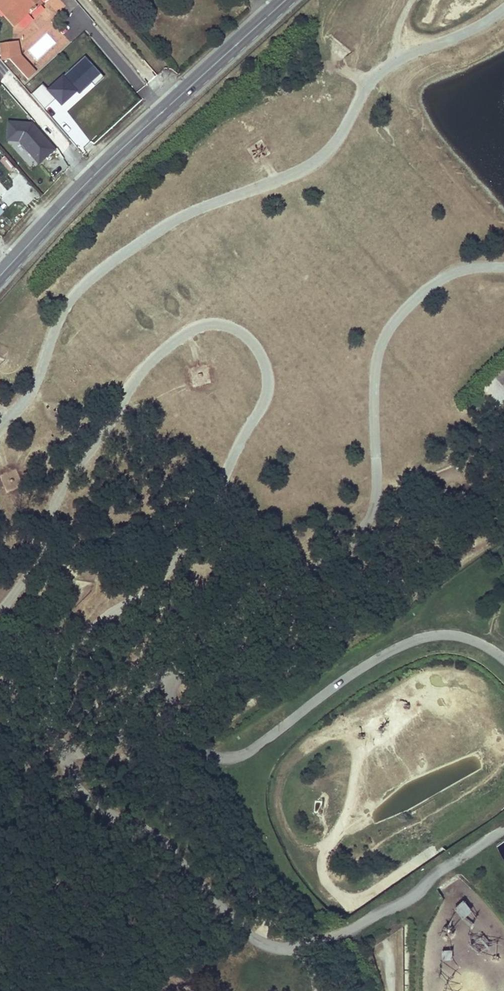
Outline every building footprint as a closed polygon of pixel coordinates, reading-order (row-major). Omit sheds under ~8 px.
[(30,6),(36,0),(0,0),(0,12),(13,26),(32,8),(30,6)] [(30,6),(32,8),(34,10),(41,5),(37,0),(36,0),(30,6)] [(342,31),(335,39),(352,53),(358,45),(342,31)] [(9,59),(28,80),(36,72),(21,55),(18,41),(7,43),(9,59)] [(6,141),(21,142),(40,164),(56,150),(34,124),(8,122),(6,141)] [(5,361),(9,351),(0,348),(0,359),(5,361)] [(503,401),(503,368),(494,377),(481,388),(497,407),(503,401)] [(76,570),(74,580),(94,584),(96,574),(76,570)] [(0,722),(0,747),(15,736),(2,720),(0,722)]
